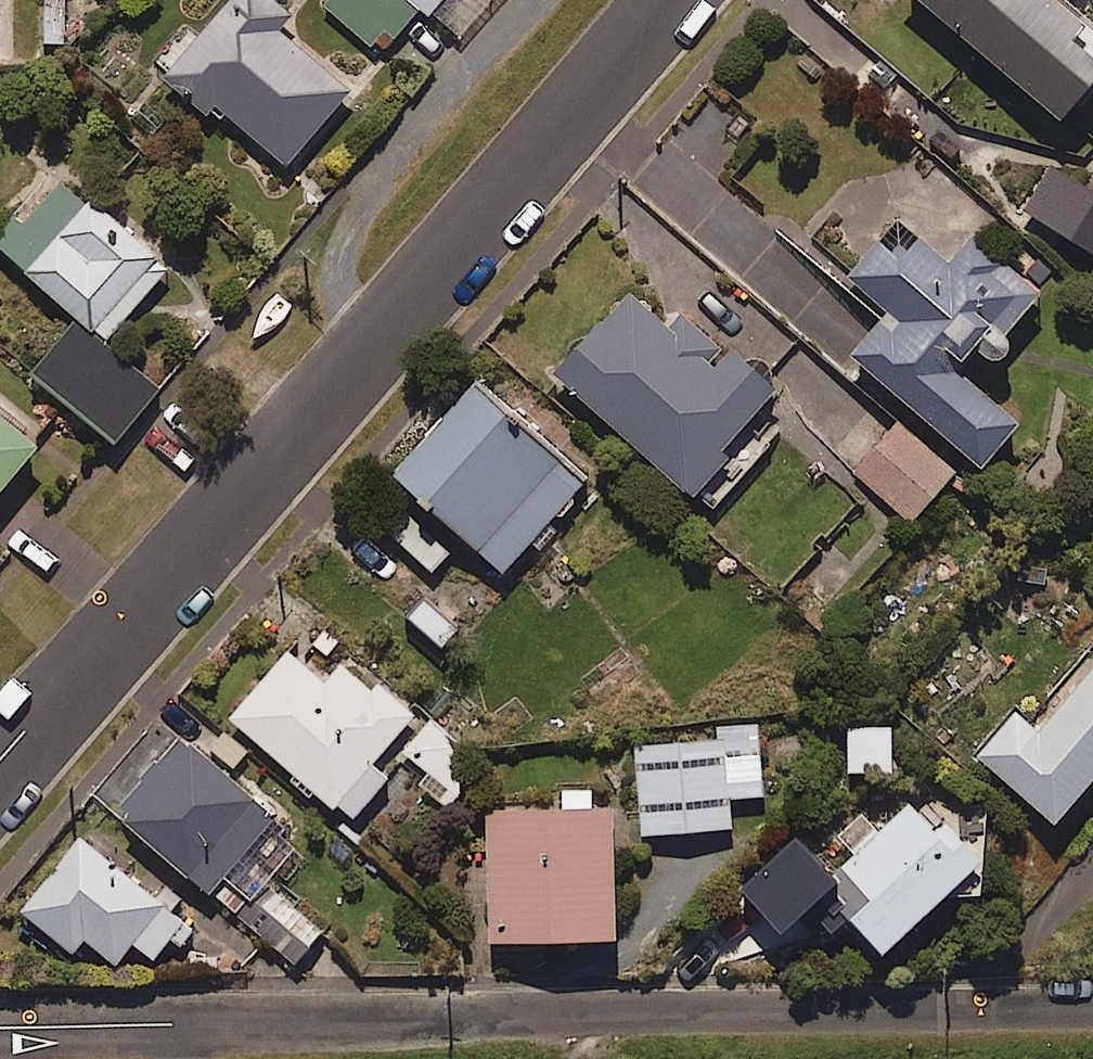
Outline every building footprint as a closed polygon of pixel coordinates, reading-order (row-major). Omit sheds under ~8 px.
[(46,42),(82,42),(82,0),(45,0),(46,42)] [(276,0),(231,0),(164,82),(216,125),(227,112),(292,164),(355,87),(280,26),(291,12),(276,0)] [(383,54),(423,7),(433,15),(445,0),(321,0),(383,54)] [(1054,123),(1092,77),(1092,46),(1038,0),(909,0),(1054,123)] [(58,166),(0,231),(0,244),(82,317),(35,369),(116,441),(162,390),(107,341),(173,268),(58,166)] [(955,264),(901,219),(849,281),(890,316),(858,354),(991,467),(1029,422),(966,368),(986,343),(1008,362),(1024,343),(1013,334),(1048,293),(980,235),(955,264)] [(677,337),(635,299),(564,378),(715,515),(773,450),(750,430),(784,393),(697,315),(677,337)] [(590,477),(479,381),(398,475),(509,570),(590,477)] [(49,439),(0,398),(0,498),(49,439)] [(962,470),(903,418),(857,471),(916,523),(962,470)] [(455,550),(415,513),(395,534),(435,572),(455,550)] [(327,679),(294,649),(233,715),(351,822),(390,779),(374,764),(416,718),(348,656),(327,679)] [(1036,726),(1017,710),(979,753),(1059,824),(1092,786),(1092,661),(1036,726)] [(485,763),(430,720),(399,758),(455,802),(485,763)] [(765,797),(763,738),(638,744),(643,832),(734,828),(733,798),(765,797)] [(306,843),(184,740),(119,816),(297,968),(324,936),(268,888),(306,843)] [(595,790),(561,791),(562,807),(488,808),(490,942),(620,939),(618,810),(596,811),(595,790)] [(934,824),(913,802),(884,829),(865,809),(840,832),(859,852),(824,885),(890,955),(989,862),(944,814),(934,824)] [(187,923),(86,837),(26,908),(75,950),(87,936),(117,962),(135,942),(156,960),(187,923)]
